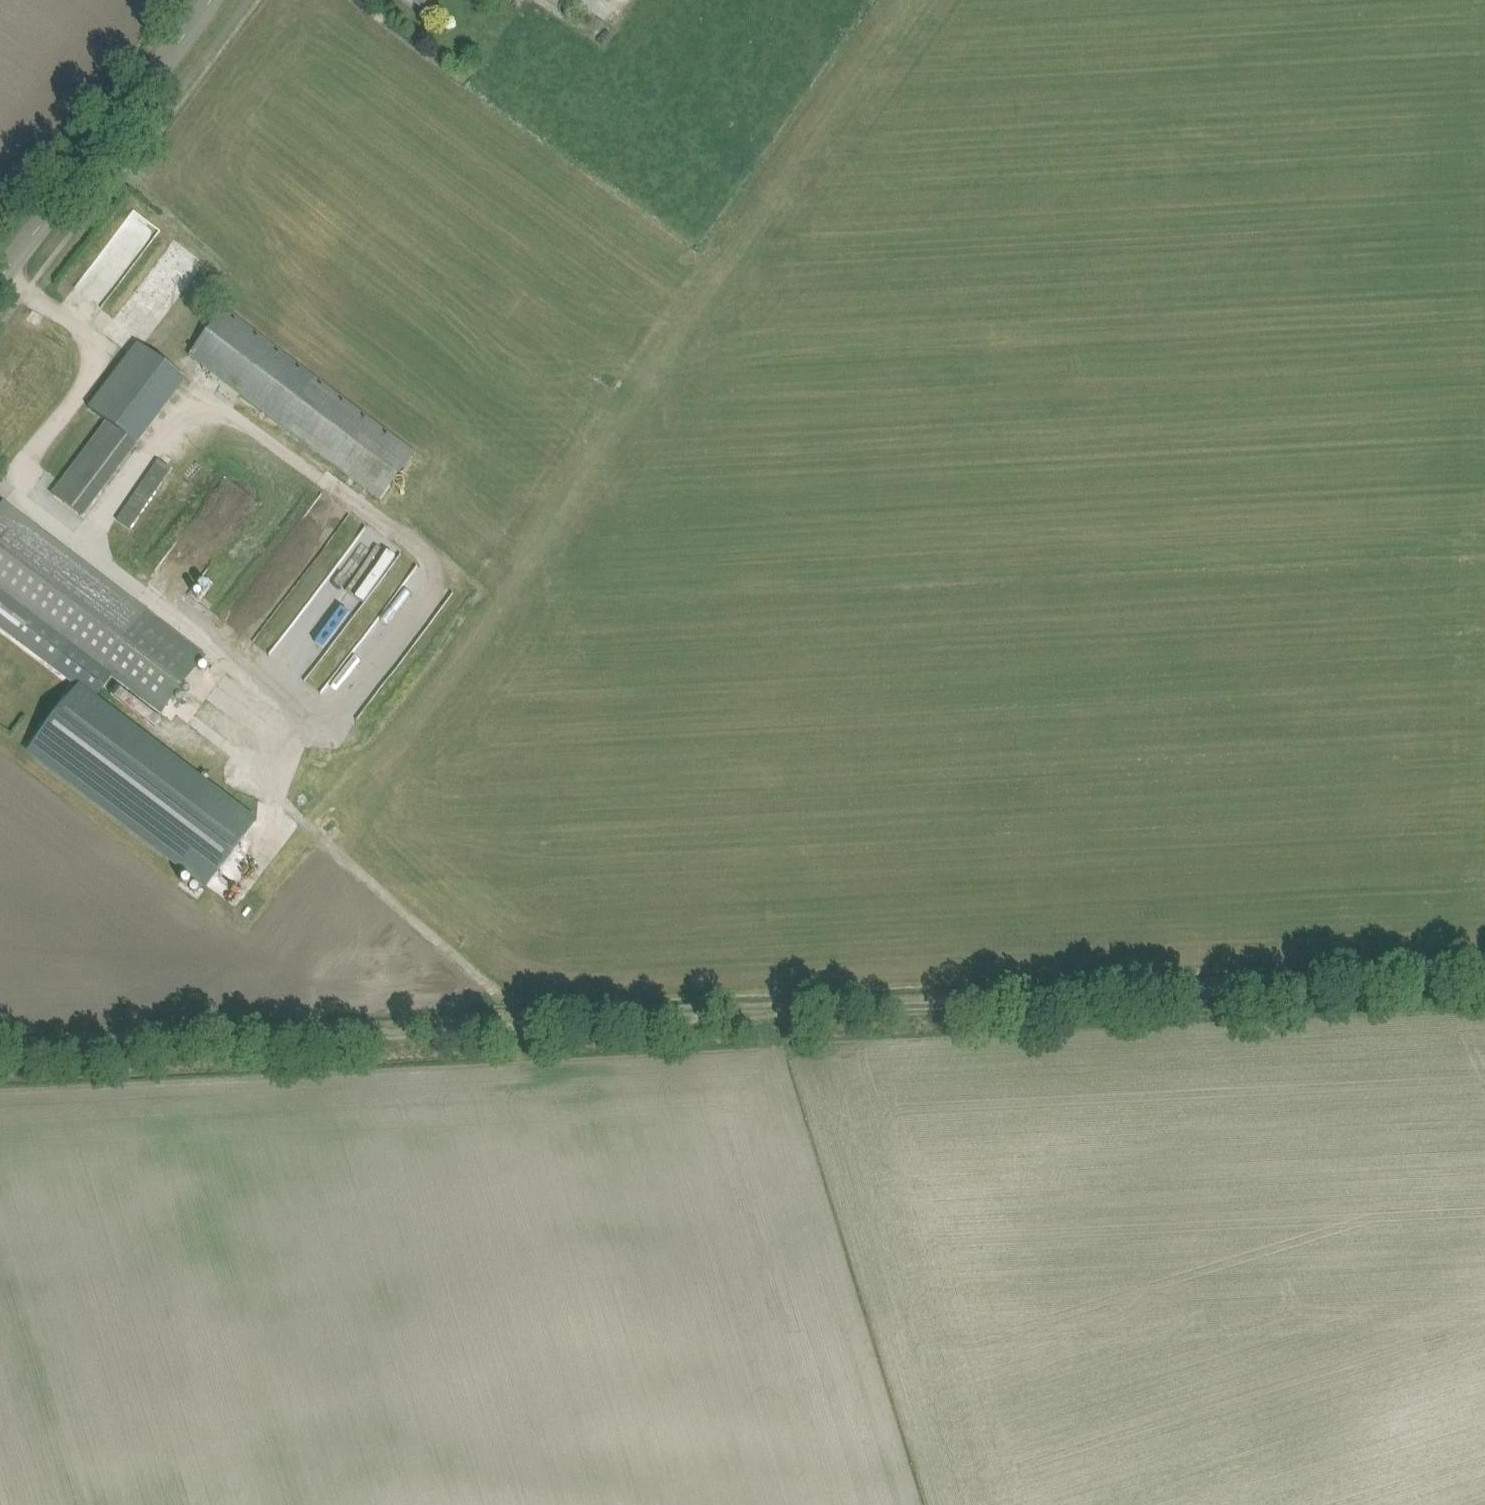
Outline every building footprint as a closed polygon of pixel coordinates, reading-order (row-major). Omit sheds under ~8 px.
[(191,355),(206,368),(380,500),(415,453),(226,309),(191,355)] [(52,494),(84,518),(102,493),(138,445),(140,447),(187,381),(139,343),(89,409),(107,422),(55,491),(52,494)] [(159,458),(117,518),(132,529),(174,469),(159,458)] [(73,682),(71,685),(77,690),(31,751),(208,886),(257,822),(96,698),(111,678),(161,715),(206,656),(151,615),(20,515),(4,503),(0,508),(0,627),(73,682)] [(268,656),(302,681),(335,636),(302,611),(268,656)]
